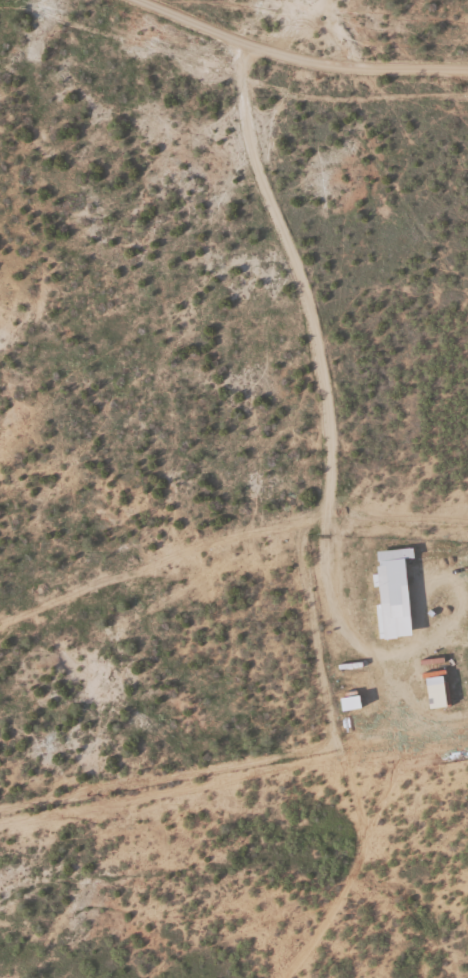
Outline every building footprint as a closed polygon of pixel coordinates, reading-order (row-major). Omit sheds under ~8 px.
[(412,636),(403,559),(413,558),(412,548),(376,551),(378,574),(372,575),(373,588),(378,588),(380,604),(375,604),(379,640),(412,636)]
